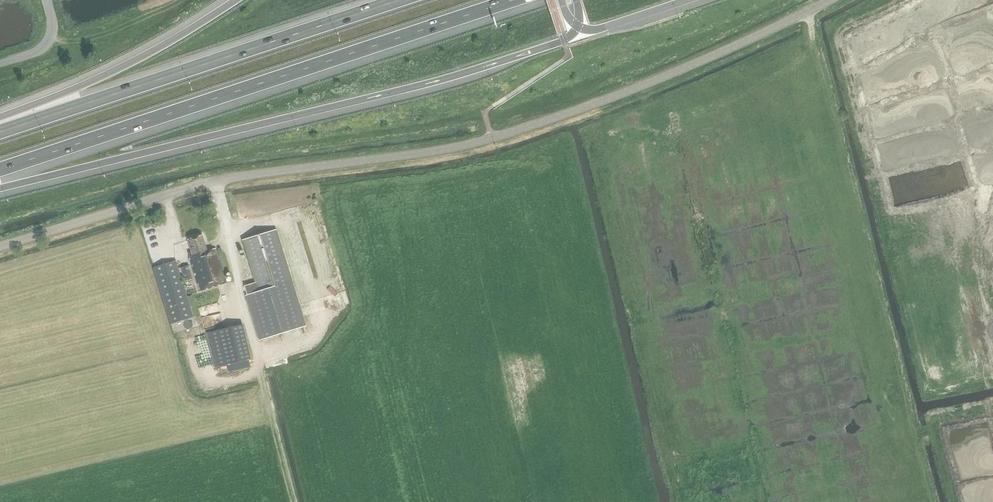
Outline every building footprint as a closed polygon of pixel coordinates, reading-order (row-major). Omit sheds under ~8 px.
[(245,286),(262,341),(306,327),(276,231),(243,241),(256,282),(245,286)] [(200,291),(227,282),(216,249),(207,252),(203,236),(188,240),(193,254),(190,255),(191,258),(190,258),(200,291)] [(192,317),(189,306),(193,305),(190,296),(186,297),(175,261),(154,268),(171,324),(192,317)] [(193,277),(189,265),(180,267),(184,280),(193,277)] [(244,323),(206,333),(215,368),(253,358),(244,323)]
